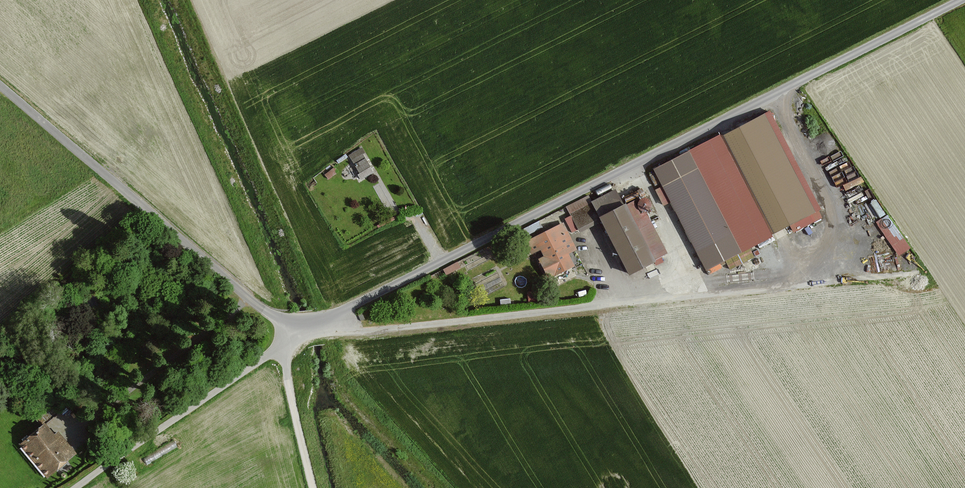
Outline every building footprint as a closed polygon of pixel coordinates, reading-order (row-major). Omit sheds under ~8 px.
[(816,214),(762,114),(646,175),(700,276),(816,214)] [(363,148),(348,156),(358,173),(356,175),(360,182),(375,174),(364,155),(366,154),(363,148)] [(600,217),(588,195),(567,206),(572,215),(567,218),(573,231),(600,217)] [(635,201),(601,217),(631,274),(669,251),(648,214),(644,217),(635,201)] [(877,220),(898,254),(911,247),(889,212),(877,220)] [(583,262),(564,222),(526,240),(532,253),(541,249),(554,276),(583,262)] [(444,265),(446,272),(463,267),(461,260),(444,265)] [(54,437),(45,426),(23,444),(48,475),(75,453),(59,433),(54,437)]
